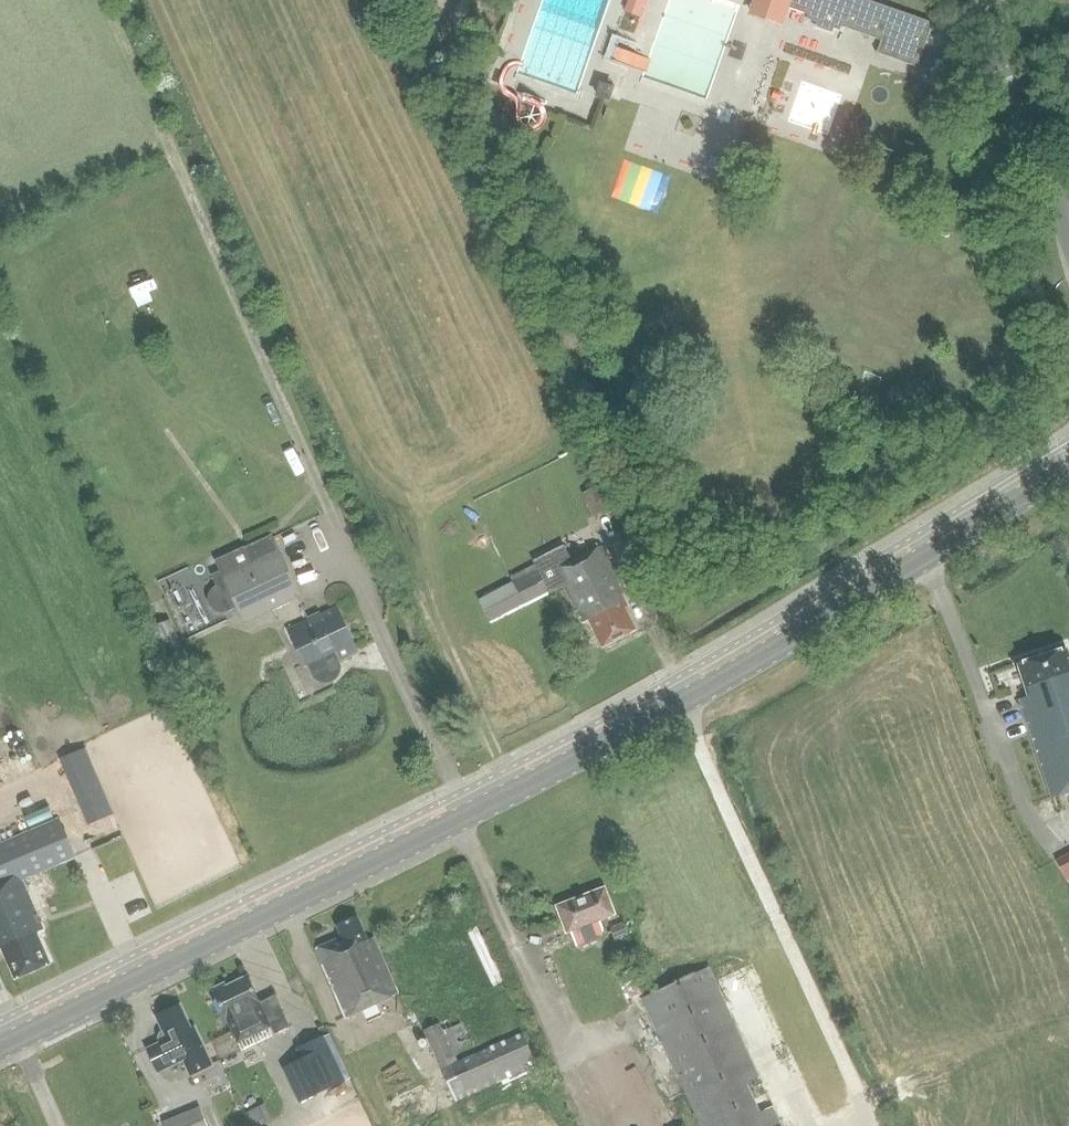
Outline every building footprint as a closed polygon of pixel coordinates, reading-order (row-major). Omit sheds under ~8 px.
[(749,14),(766,20),(783,26),(789,8),(808,14),(806,19),(840,30),(841,26),(879,39),(875,51),(917,66),(933,22),(889,7),(869,0),(754,0),(749,14)] [(600,83),(595,97),(603,100),(606,101),(610,102),(611,98),(615,88),(600,83)] [(609,510),(600,487),(584,494),(593,517),(609,510)] [(273,544),(275,543),(271,535),(215,562),(220,571),(212,575),(217,586),(214,588),(211,591),(209,594),(208,597),(208,600),(209,604),(210,607),(212,610),(215,612),(219,613),(222,613),(226,613),(237,608),(241,618),(296,592),(273,544)] [(588,620),(602,648),(636,630),(624,608),(627,605),(621,595),(624,593),(600,547),(585,555),(579,542),(510,578),(513,583),(479,601),(491,624),(563,586),(582,623),(588,620)] [(311,675),(313,674),(318,679),(324,682),(331,680),(337,676),(339,669),(337,662),(356,653),(335,608),(288,630),(305,666),(306,665),(311,675)] [(187,658),(169,620),(151,628),(168,666),(187,658)] [(1044,774),(1048,786),(1052,798),(1068,792),(1068,657),(1066,648),(1018,664),(1028,697),(1019,700),(1044,774)] [(99,782),(78,791),(92,823),(113,814),(99,782)] [(59,819),(0,844),(0,950),(2,949),(5,954),(15,978),(49,964),(36,934),(44,931),(22,880),(76,857),(59,819)] [(1068,876),(1068,854),(1054,860),(1062,879),(1068,876)] [(600,920),(615,915),(604,888),(556,907),(567,933),(571,932),(576,946),(606,935),(600,920)] [(396,995),(372,939),(369,941),(357,916),(336,926),(341,937),(315,949),(321,961),(320,962),(345,1019),(396,995)] [(699,1125),(772,1125),(779,1123),(708,968),(642,999),(699,1125)] [(216,992),(214,993),(238,1042),(271,1026),(275,1035),(291,1027),(283,1011),(267,1019),(247,976),(226,987),(224,984),(214,988),(216,992)] [(190,1076),(212,1065),(194,1027),(191,1028),(180,1004),(155,1016),(163,1032),(160,1034),(159,1038),(161,1042),(147,1049),(158,1072),(183,1060),(190,1076)] [(522,1033),(477,1053),(462,1018),(458,1020),(459,1023),(452,1026),(449,1020),(425,1030),(457,1102),(537,1066),(522,1033)] [(285,1070),(300,1101),(342,1080),(322,1039),(299,1049),(305,1060),(285,1070)] [(164,1125),(208,1125),(200,1107),(162,1122),(164,1125)]
